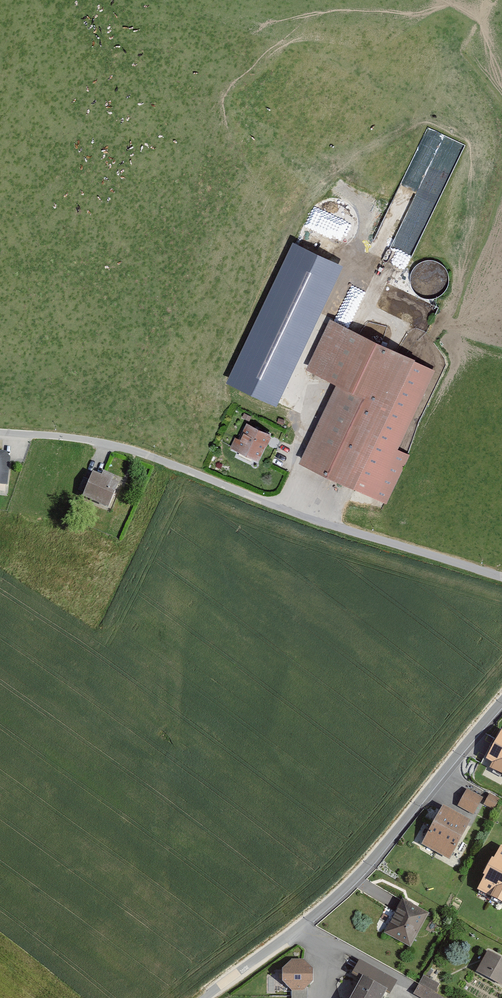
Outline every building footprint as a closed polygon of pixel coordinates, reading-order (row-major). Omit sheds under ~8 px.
[(342,267),(298,246),(233,386),(278,406),(342,267)] [(355,293),(364,295),(368,283),(354,278),(353,282),(358,284),(355,293)] [(344,292),(339,306),(354,311),(359,298),(344,292)] [(337,383),(299,462),(386,504),(410,455),(397,449),(436,370),(330,319),(306,369),(337,383)] [(237,447),(260,457),(271,431),(248,421),(237,447)] [(121,480),(96,471),(88,496),(112,505),(121,480)] [(485,761),(492,764),(489,769),(501,776),(501,730),(485,761)] [(483,799),(466,790),(458,806),(475,815),(483,799)] [(499,799),(489,794),(484,804),(494,809),(499,799)] [(470,822),(443,808),(424,844),(451,859),(470,822)] [(501,847),(477,892),(501,905),(501,847)] [(415,941),(430,910),(403,897),(388,928),(415,941)] [(501,987),(501,960),(487,952),(476,973),(501,987)] [(304,961),(291,960),(282,969),(282,981),(291,990),(303,991),(312,982),(313,970),(304,961)] [(360,961),(353,974),(362,979),(387,992),(391,994),(397,981),(360,961)] [(424,976),(413,995),(419,997),(444,997),(435,993),(440,984),(424,976)] [(351,997),(384,997),(387,992),(362,979),(351,997)]
